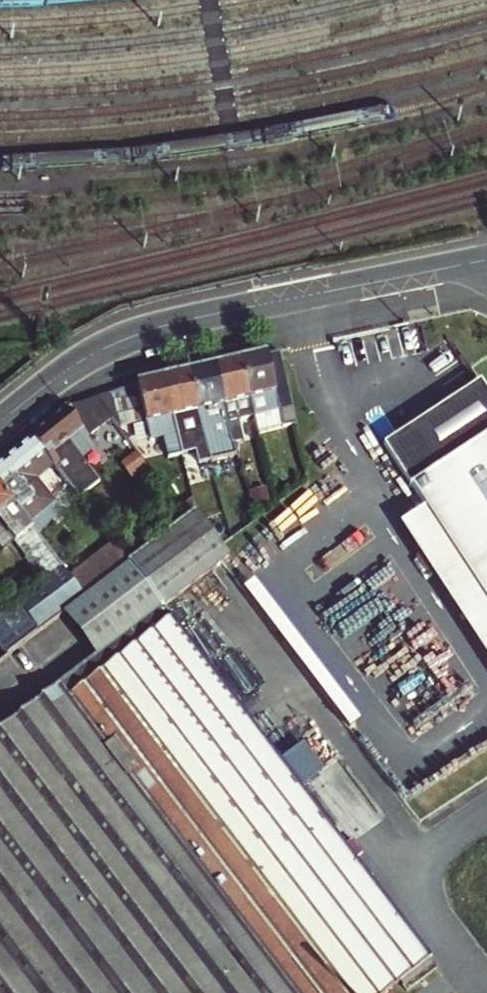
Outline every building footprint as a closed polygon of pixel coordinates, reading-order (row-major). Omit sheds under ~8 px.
[(288,408),(293,407),(282,351),(276,352),(288,408)] [(269,413),(288,408),(276,352),(241,360),(250,398),(265,395),(269,413)] [(215,366),(228,422),(238,420),(234,402),(250,398),(241,360),(215,366)] [(215,366),(189,372),(197,411),(201,429),(216,425),(221,447),(233,444),(228,422),(215,366)] [(163,379),(175,434),(186,431),(182,414),(197,411),(189,372),(163,379)] [(475,373),(379,436),(421,501),(486,601),(486,392),(475,373)] [(175,434),(163,379),(98,398),(111,415),(119,425),(145,419),(150,440),(167,436),(171,455),(179,453),(175,434)] [(111,415),(98,398),(69,407),(32,437),(52,463),(68,484),(93,465),(85,455),(72,436),(87,425),(91,429),(111,415)] [(72,436),(85,455),(101,443),(91,429),(87,425),(72,436)] [(33,478),(52,463),(32,437),(0,463),(0,489),(27,525),(31,521),(24,510),(35,501),(23,485),(33,478)] [(126,462),(135,476),(150,466),(140,452),(126,462)] [(24,510),(31,521),(52,504),(33,478),(23,485),(35,501),(24,510)] [(3,552),(17,542),(49,581),(62,571),(27,525),(0,489),(0,548),(3,552)] [(393,519),(486,662),(486,601),(421,501),(393,519)] [(401,981),(408,990),(436,969),(428,959),(431,958),(398,913),(403,909),(394,896),(388,901),(314,803),(320,798),(310,786),(303,790),(165,608),(230,557),(196,513),(130,563),(126,566),(159,609),(0,730),(0,992),(385,992),(401,981)] [(130,563),(114,543),(68,579),(83,599),(126,566),(130,563)] [(20,603),(18,607),(0,621),(0,651),(6,658),(83,599),(68,579),(62,571),(49,581),(20,603)]
